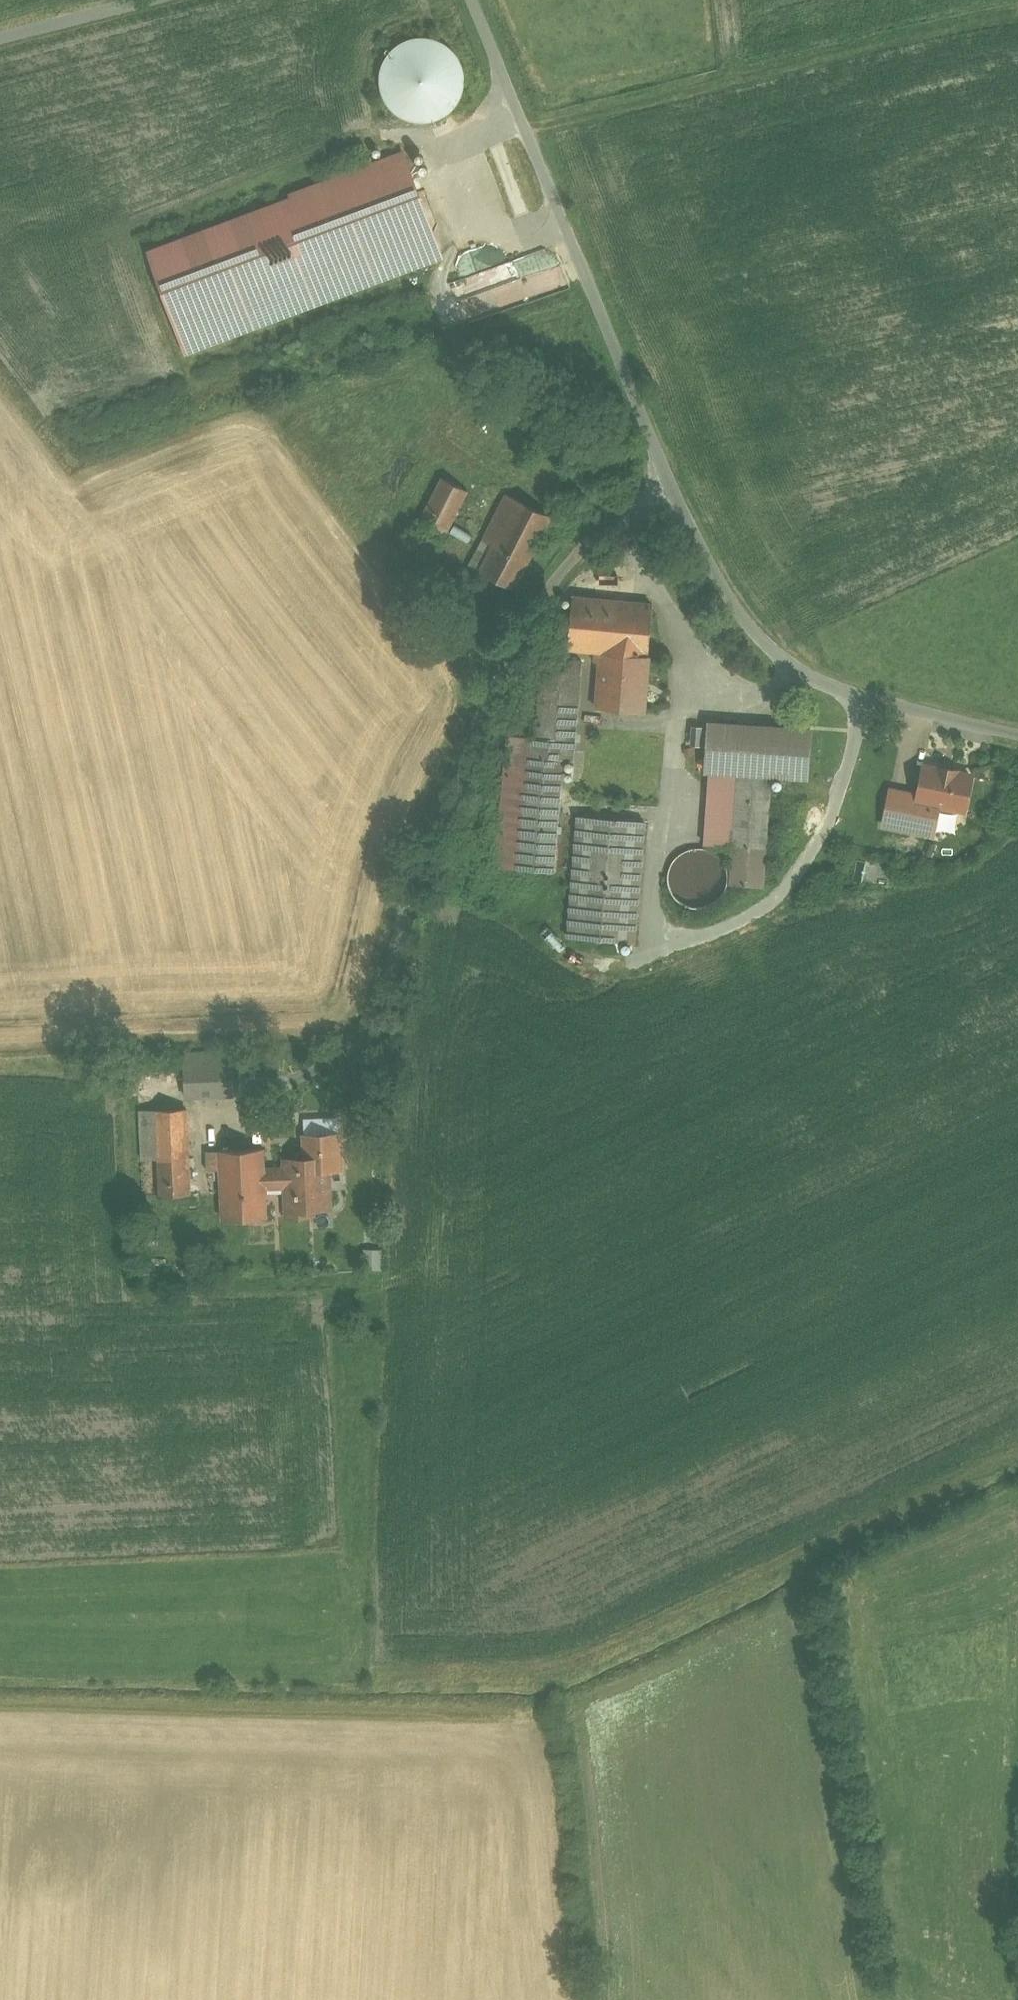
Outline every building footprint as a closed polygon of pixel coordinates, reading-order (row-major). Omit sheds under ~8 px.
[(384,96),(391,109),(402,119),(416,125),(431,125),(445,121),(457,112),(465,99),(468,85),(467,70),(460,57),(449,46),(437,41),(424,39),(411,41),(399,47),(390,57),(384,68),(381,81),(384,96)] [(405,156),(150,251),(187,351),(442,256),(405,156)] [(555,245),(450,278),(464,321),(569,287),(555,245)] [(468,490),(442,477),(421,521),(447,533),(468,490)] [(551,517),(506,497),(486,539),(495,543),(482,572),(518,589),(551,517)] [(653,603),(611,599),(573,596),(568,647),(596,650),(649,655),(653,603)] [(649,655),(596,650),(595,661),(600,661),(596,707),(645,710),(649,655)] [(536,738),(508,735),(497,866),(554,871),(561,790),(561,789),(563,758),(574,759),(582,659),(542,656),(536,738)] [(811,729),(710,722),(706,769),(710,770),(772,774),(807,776),(811,729)] [(689,744),(702,745),(703,724),(690,723),(689,744)] [(955,770),(941,767),(939,768),(924,765),(919,794),(918,798),(941,803),(945,807),(956,809),(960,807),(965,808),(971,775),(957,772),(955,770)] [(772,774),(710,770),(704,842),(732,844),(729,883),(764,886),(772,774)] [(941,803),(918,798),(919,794),(891,788),(885,821),(884,824),(926,832),(930,810),(941,803)] [(645,821),(578,815),(568,936),(635,942),(645,821)] [(693,847),(689,848),(687,849),(683,850),(680,853),(677,855),(674,858),(672,861),(671,864),(669,867),(669,871),(668,874),(668,878),(668,882),(669,886),(671,889),(673,894),(676,898),(680,901),(684,904),(688,906),(694,907),(700,907),(707,906),(712,904),(716,901),(719,899),(722,896),(724,893),(726,889),(727,887),(728,883),(729,879),(729,876),(728,871),(727,867),(725,863),(723,860),(721,857),(718,854),(714,851),(710,849),(707,848),(702,847),(697,846),(693,847)] [(232,1051),(184,1053),(186,1096),(234,1093),(232,1051)] [(186,1108),(141,1109),(143,1159),(159,1158),(188,1156),(186,1108)] [(341,1165),(340,1132),(310,1133),(311,1156),(311,1166),(327,1165),(341,1165)] [(265,1147),(220,1148),(222,1216),(267,1215),(266,1184),(266,1168),(265,1147)] [(188,1156),(159,1158),(161,1194),(190,1193),(188,1156)] [(311,1156),(284,1157),(285,1167),(266,1168),(266,1184),(285,1183),(286,1215),(313,1214),(313,1208),(328,1208),(327,1165),(311,1166),(311,1156)] [(383,1249),(365,1249),(366,1268),(383,1268),(383,1249)]
